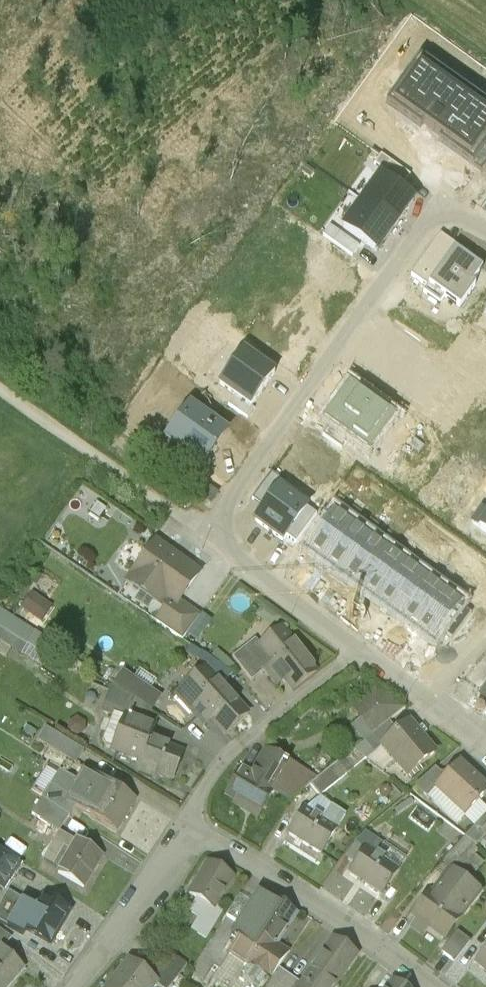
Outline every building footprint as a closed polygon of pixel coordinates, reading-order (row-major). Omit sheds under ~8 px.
[(419,59),(386,106),(420,130),(422,127),(441,141),(438,144),(481,174),(485,166),(485,152),(485,151),(485,149),(485,107),(419,59)] [(410,177),(380,156),(373,166),(403,187),(410,177)] [(381,179),(362,205),(395,228),(413,202),(381,179)] [(395,228),(362,205),(343,231),(376,254),(395,228)] [(359,249),(329,228),(323,238),(352,259),(359,249)] [(427,289),(452,255),(436,244),(441,237),(440,236),(411,278),(427,289)] [(482,272),(454,252),(452,255),(427,289),(423,295),(439,306),(444,299),(460,310),(475,288),(472,286),(482,272)] [(251,408),(275,375),(242,353),(219,385),(251,408)] [(393,418),(349,387),(325,421),(369,452),(393,418)] [(204,465),(225,435),(188,409),(167,439),(204,465)] [(252,501),(265,509),(279,488),(281,489),(285,483),(271,473),(252,501)] [(281,489),(279,488),(265,509),(255,522),(282,541),(286,537),(296,544),(317,516),(281,489)] [(461,606),(334,514),(308,550),(435,642),(461,606)] [(199,574),(156,543),(127,582),(145,594),(151,585),(160,592),(159,595),(175,606),(199,574)] [(18,607),(40,622),(52,604),(30,589),(18,607)] [(1,603),(0,605),(0,633),(23,648),(37,627),(1,603)] [(192,623),(168,606),(156,623),(180,640),(192,623)] [(316,671),(283,629),(259,647),(271,662),(262,668),(275,685),(283,679),(291,690),(316,671)] [(262,668),(271,662),(259,647),(254,640),(235,655),(251,677),(262,668)] [(248,714),(206,669),(177,696),(205,726),(211,721),(225,736),(248,714)] [(403,709),(377,687),(348,711),(372,735),(403,709)] [(138,717),(122,756),(139,764),(149,739),(150,740),(156,724),(138,717)] [(434,753),(409,722),(382,744),(407,774),(434,753)] [(34,741),(73,763),(83,746),(44,724),(34,741)] [(150,740),(149,739),(139,764),(138,766),(172,780),(183,753),(150,740)] [(429,795),(459,823),(485,794),(485,793),(477,784),(479,781),(459,763),(447,775),(429,795)] [(417,784),(429,795),(447,775),(436,765),(417,784)] [(135,800),(86,771),(79,783),(61,772),(52,786),(71,799),(69,804),(116,832),(135,800)] [(275,789),(252,776),(237,802),(260,815),(275,789)] [(336,827),(305,808),(290,834),(321,852),(336,827)] [(473,851),(482,835),(465,826),(444,863),(473,879),(485,858),(473,851)] [(405,858),(376,837),(376,838),(375,837),(352,870),(382,891),(405,858)] [(102,856),(77,841),(58,873),(84,888),(102,856)] [(8,892),(25,867),(0,849),(0,886),(8,892)] [(233,879),(208,864),(190,893),(198,898),(190,911),(198,915),(205,902),(215,908),(233,879)] [(460,882),(445,902),(432,892),(415,915),(444,937),(480,890),(468,881),(464,885),(460,882)] [(260,892),(237,928),(244,932),(229,955),(249,967),(240,981),(249,986),(268,986),(280,969),(288,956),(274,947),(295,914),(260,892)] [(37,910),(8,893),(0,907),(0,924),(22,937),(26,930),(50,944),(69,912),(44,898),(37,910)] [(205,902),(198,915),(189,929),(203,938),(220,912),(215,908),(205,902)] [(309,923),(295,914),(274,947),(288,956),(309,923)] [(440,950),(454,961),(470,939),(457,928),(440,950)] [(362,954),(332,934),(314,962),(343,982),(362,954)] [(2,949),(0,951),(0,986),(8,986),(24,968),(2,949)] [(476,962),(485,970),(485,951),(476,962)] [(297,986),(339,986),(343,982),(314,962),(300,982),(297,986)] [(155,983),(130,963),(111,986),(152,986),(155,983)] [(280,969),(268,986),(297,986),(300,982),(280,969)]
